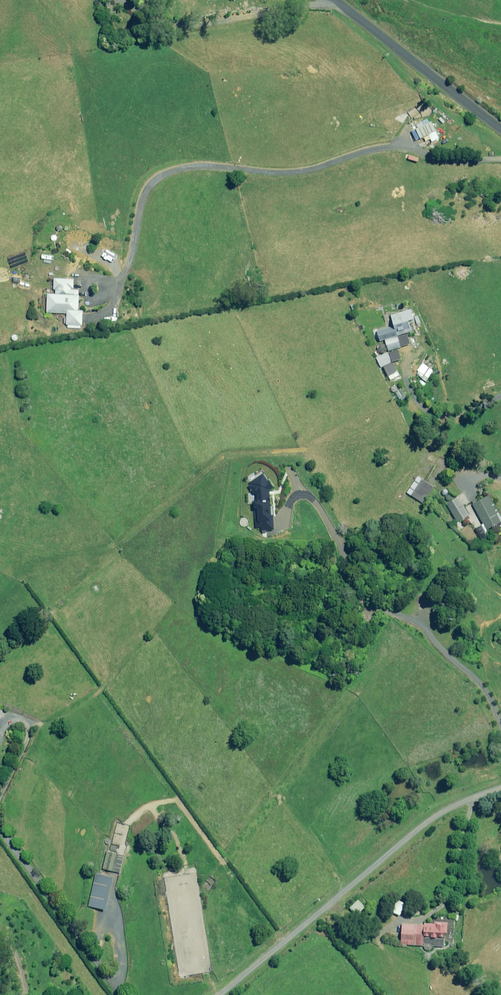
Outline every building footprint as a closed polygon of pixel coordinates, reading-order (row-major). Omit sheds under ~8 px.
[(429,135),(432,142),(439,138),(431,122),(416,129),(421,138),(429,135)] [(80,238),(68,232),(66,236),(77,242),(80,238)] [(66,313),(66,327),(82,327),(82,311),(78,311),(79,291),(73,290),(73,279),(54,279),(53,290),(55,290),(55,295),(47,294),(46,313),(66,313)] [(385,340),(388,351),(401,347),(398,336),(412,332),(409,322),(415,320),(411,309),(391,316),(394,327),(377,332),(380,341),(385,340)] [(387,353),(376,358),(380,368),(392,362),(387,353)] [(423,364),(417,372),(418,372),(422,375),(420,377),(426,381),(433,371),(423,364)] [(274,487),(263,473),(250,482),(251,484),(248,486),(253,494),(257,494),(257,500),(253,500),(255,527),(261,527),(261,530),(274,530),(273,515),(271,515),(269,490),(274,487)] [(418,476),(407,493),(422,503),(433,487),(418,476)] [(489,495),(473,504),(486,530),(500,523),(500,518),(489,495)] [(469,515),(458,497),(446,505),(458,522),(469,515)] [(105,859),(108,859),(107,865),(104,865),(103,868),(119,872),(123,856),(107,852),(105,859)] [(89,906),(105,910),(112,878),(96,874),(89,906)] [(402,924),(401,944),(445,946),(446,922),(434,922),(434,924),(425,923),(424,925),(402,924)]
